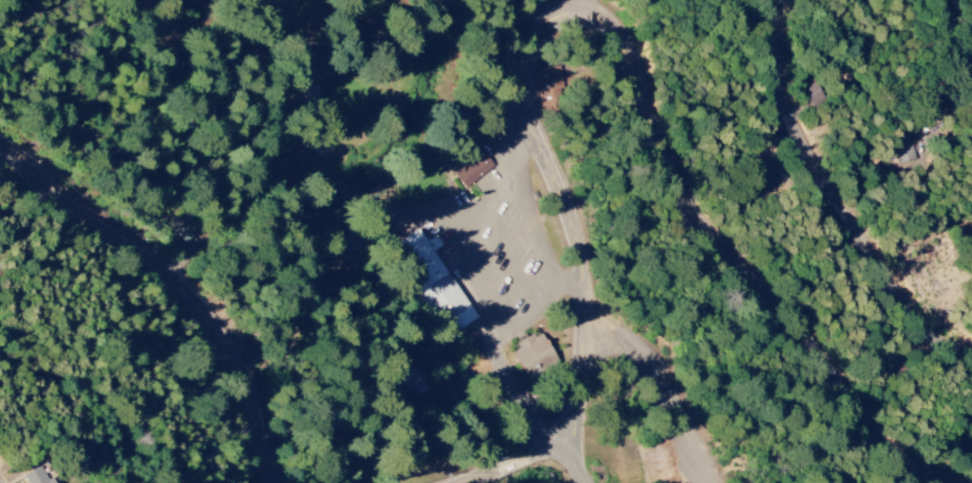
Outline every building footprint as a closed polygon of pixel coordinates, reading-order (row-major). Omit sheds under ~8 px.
[(538,69),(540,79),(536,80),(540,104),(555,102),(553,89),(568,87),(565,65),(538,69)] [(801,89),(812,104),(823,96),(813,81),(801,89)] [(466,190),(493,165),(480,151),(453,175),(466,190)] [(476,319),(418,229),(401,240),(422,273),(415,278),(451,335),(476,319)] [(512,347),(527,380),(556,367),(541,334),(512,347)] [(53,478),(46,481),(41,468),(25,474),(28,482),(55,482),(53,478)]
